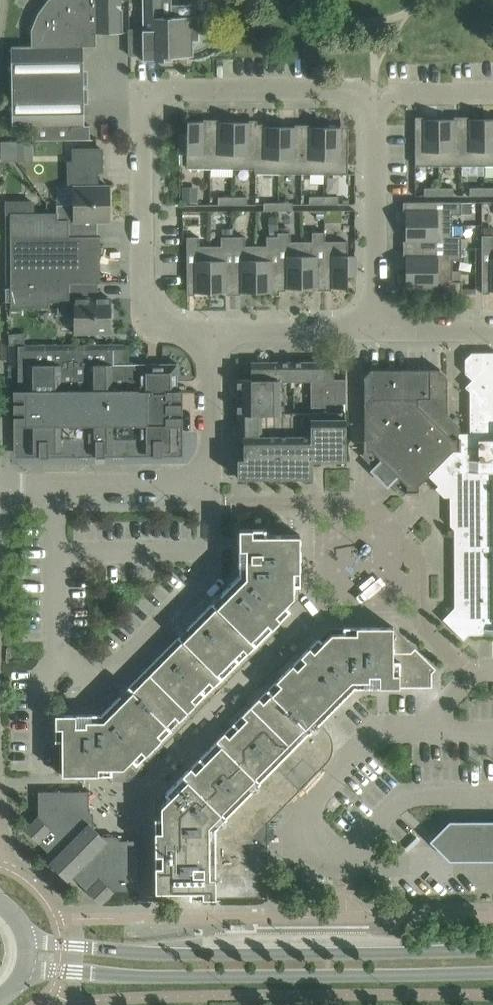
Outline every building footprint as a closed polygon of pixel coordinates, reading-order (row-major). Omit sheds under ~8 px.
[(12,128),(32,127),(33,139),(90,138),(90,125),(89,125),(89,126),(84,126),(83,46),(89,45),(96,38),(96,32),(123,32),(123,8),(121,8),(121,0),(123,0),(47,0),(38,13),(31,29),(32,45),(11,46),(12,128)] [(171,3),(171,0),(143,0),(143,60),(165,60),(164,56),(193,56),(193,40),(199,40),(199,16),(171,16),(171,3)] [(312,65),(312,77),(323,77),(323,65),(312,65)] [(416,165),(439,165),(439,119),(423,119),(423,121),(415,121),(416,165)] [(462,165),(462,121),(454,121),(454,119),(439,119),(439,165),(462,165)] [(462,165),(485,165),(485,119),(469,119),(469,121),(462,121),(462,165)] [(485,119),(485,165),(492,165),(492,119),(485,119)] [(211,168),(211,124),(204,124),(204,121),(188,121),(187,133),(180,133),(180,153),(187,153),(187,167),(211,168)] [(233,168),(234,122),(218,121),(218,124),(211,124),(211,168),(233,168)] [(257,124),(249,124),(249,122),(234,122),(233,168),(255,168),(257,168),(257,128),(257,124)] [(279,173),(280,126),(264,126),(264,128),(257,128),(257,168),(255,168),(255,172),(279,173)] [(302,173),(302,129),(295,129),(295,126),(280,126),(279,173),(302,173)] [(324,173),(325,127),(310,127),(310,129),(302,129),(302,173),(324,173)] [(324,173),(328,173),(348,173),(349,130),(341,129),(341,127),(325,127),(324,173)] [(30,143),(18,143),(19,160),(25,160),(31,159),(30,143)] [(33,201),(7,201),(7,212),(7,236),(98,236),(98,220),(110,220),(110,186),(97,186),(97,171),(102,171),(102,148),(74,149),(74,162),(69,162),(69,186),(74,186),(74,205),(57,205),(57,212),(33,212),(33,201)] [(197,203),(198,187),(183,187),(183,202),(197,203)] [(425,196),(439,195),(439,187),(425,188),(425,196)] [(439,187),(439,195),(454,195),(454,187),(439,187)] [(470,195),(485,195),(485,187),(470,187),(470,195)] [(492,195),(492,187),(485,187),(485,195),(492,195)] [(218,204),(234,204),(234,196),(218,197),(218,204)] [(234,196),(234,204),(247,204),(247,196),(234,196)] [(309,204),(325,204),(325,196),(309,196),(309,204)] [(325,204),(339,204),(339,196),(325,196),(325,204)] [(406,209),(406,225),(452,225),(452,214),(462,214),(461,201),(435,201),(415,201),(408,201),(408,209),(406,209)] [(472,201),(461,201),(462,214),(472,214),(472,201)] [(264,210),(279,210),(279,202),(264,202),(264,210)] [(279,210),(293,210),(293,202),(279,202),(279,210)] [(278,217),(268,217),(269,232),(278,232),(278,217)] [(408,248),(462,248),(462,236),(452,236),(452,225),(406,225),(406,240),(408,240),(408,248)] [(484,235),(492,235),(492,227),(484,227),(484,235)] [(283,285),(283,232),(279,232),(278,232),(278,236),(267,236),(267,245),(259,246),(260,292),(272,292),(272,289),(280,289),(280,285),(283,285)] [(307,287),(307,241),(291,241),(291,232),(290,232),(283,232),(283,285),(286,285),(286,288),(307,287)] [(331,285),(331,241),(325,241),(325,232),(322,232),(315,232),(313,232),(313,241),(307,241),(307,287),(317,287),(317,285),(331,285)] [(482,235),(482,288),(490,288),(490,291),(492,291),(492,235),(484,235),(482,235)] [(100,236),(98,236),(7,236),(7,282),(101,281),(100,236)] [(212,292),(212,246),(200,246),(199,236),(187,237),(187,290),(195,290),(195,292),(212,292)] [(236,289),(235,236),(222,237),(222,246),(212,246),(212,292),(226,292),(226,290),(236,289)] [(260,292),(259,246),(245,246),(245,236),(235,236),(236,289),(241,289),(241,292),(260,292)] [(331,241),(331,285),(332,285),(332,287),(348,287),(348,275),(356,275),(356,255),(348,255),(348,241),(331,241)] [(406,270),(452,270),(452,259),(462,259),(462,248),(408,248),(408,255),(406,255),(406,270)] [(462,294),(462,281),(452,281),(452,270),(406,270),(406,286),(408,286),(409,294),(462,294)] [(101,282),(101,281),(7,282),(7,306),(49,306),(49,301),(58,301),(58,314),(75,314),(75,332),(110,332),(110,298),(98,298),(98,282),(101,282)] [(10,344),(25,344),(24,333),(9,334),(10,344)] [(126,386),(126,363),(125,344),(18,345),(19,416),(19,445),(26,445),(33,452),(153,451),(153,456),(163,456),(163,451),(172,451),(178,444),(178,391),(178,390),(139,391),(139,386),(126,386)] [(470,391),(470,433),(492,433),(492,352),(471,352),(465,359),(465,373),(472,379),(465,386),(470,391)] [(334,361),(251,362),(251,378),(237,379),(238,441),(244,441),(244,458),(238,458),(238,478),(292,477),(313,478),(313,460),(332,460),(346,460),(346,457),(346,412),(280,412),(280,381),(311,381),(311,407),(326,407),(326,403),(346,403),(346,379),(334,379),(334,361)] [(178,389),(178,379),(178,363),(126,363),(126,386),(139,386),(139,391),(178,390),(178,389)] [(448,376),(440,368),(439,369),(373,370),(372,369),(364,377),(365,378),(365,404),(364,404),(365,405),(365,439),(364,439),(364,450),(365,450),(362,454),(361,453),(360,454),(375,468),(379,465),(392,478),(389,482),(404,497),(405,496),(404,495),(407,492),(407,493),(419,493),(419,485),(428,475),(470,433),(460,433),(460,426),(448,414),(447,377),(448,376)] [(470,433),(428,475),(439,485),(441,482),(450,491),(447,493),(450,496),(450,525),(454,529),(455,607),(443,619),(464,640),(469,635),(492,634),(492,433),(470,433)] [(294,596),(294,584),(300,584),(300,534),(266,534),(266,528),(239,528),(240,573),(225,589),(106,709),(101,713),(56,714),(56,740),(62,740),(62,774),(112,774),(112,768),(124,767),(126,766),(130,770),(265,635),(290,608),(286,604),(294,596)] [(394,628),(394,626),(392,626),(391,626),(378,627),(370,627),(370,626),(368,626),(368,627),(346,627),(346,626),(344,626),(344,627),(330,628),(320,637),(319,637),(165,792),(170,796),(161,805),(162,816),(155,816),(156,891),(190,890),(190,897),(268,896),(268,823),(327,763),(329,760),(331,757),(333,753),(334,749),(334,745),(333,740),(332,736),(330,732),(327,729),(320,722),(355,687),(432,687),(436,668),(396,628),(394,628)] [(39,816),(26,829),(39,842),(44,837),(93,886),(88,891),(101,904),(114,891),(139,891),(139,840),(107,840),(90,823),(90,791),(38,791),(39,816)] [(450,825),(432,843),(449,863),(492,863),(492,825),(450,825)]
